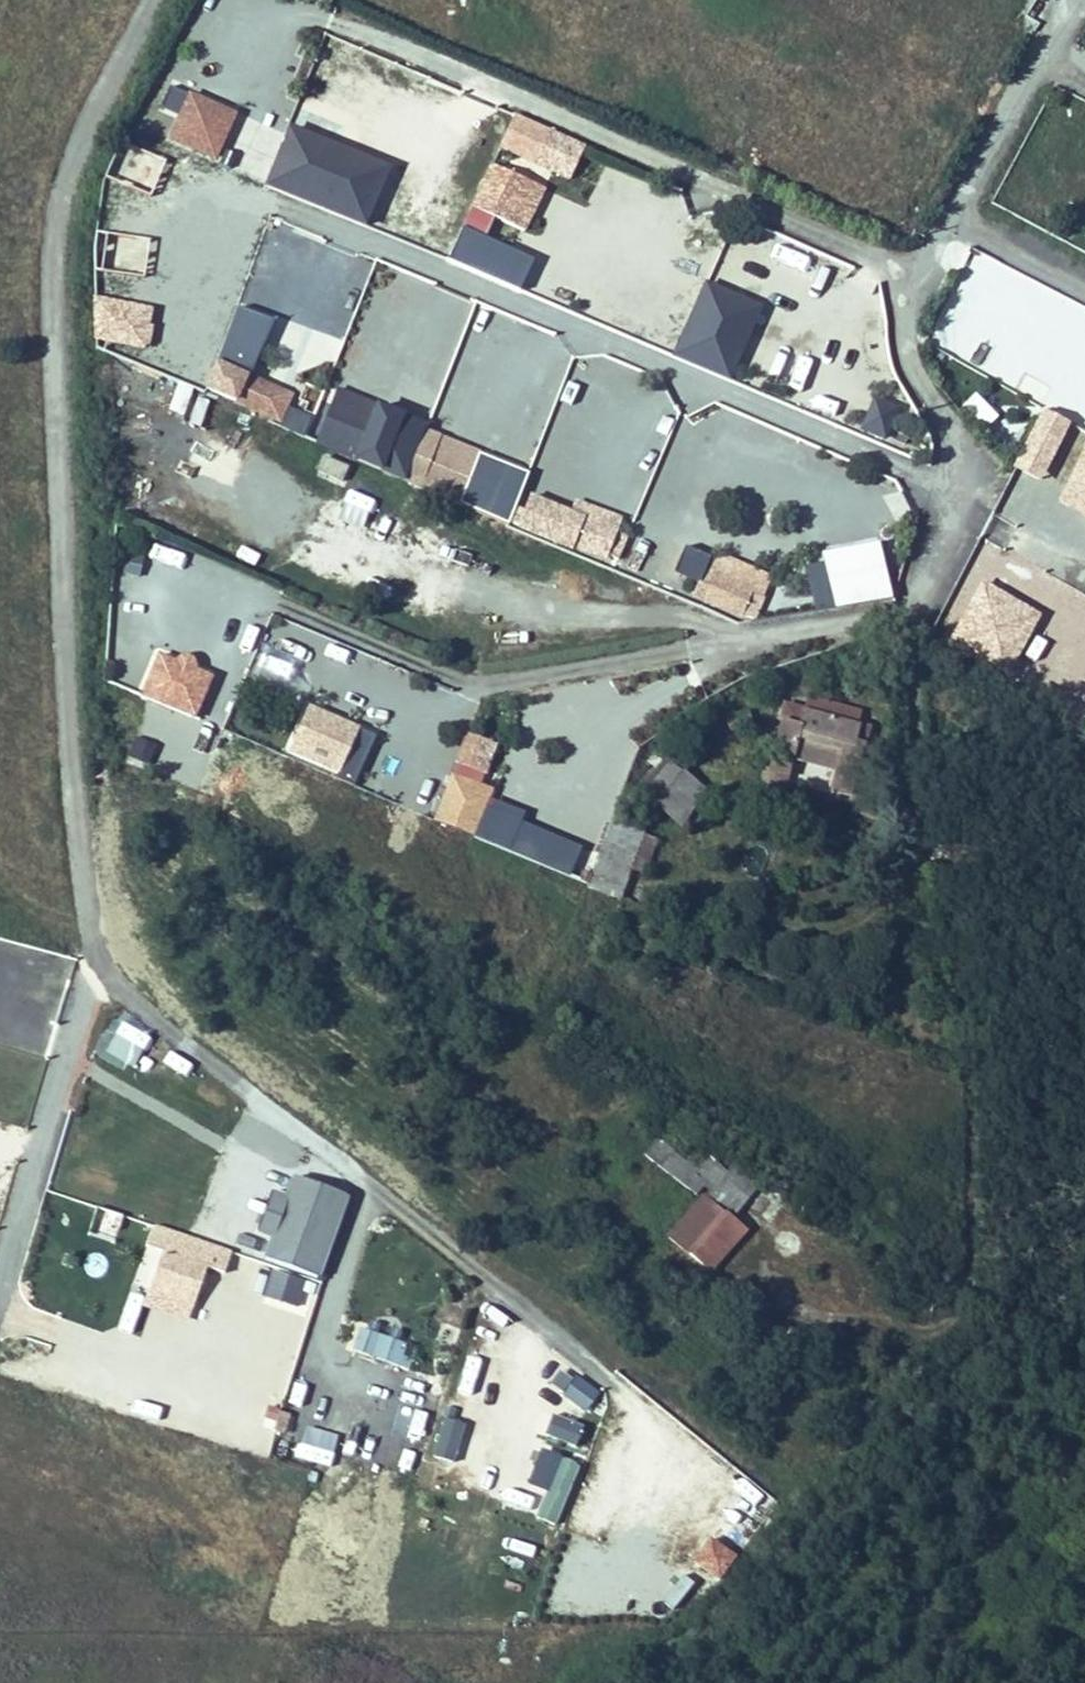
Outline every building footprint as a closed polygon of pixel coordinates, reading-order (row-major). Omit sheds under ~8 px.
[(581,142),(513,114),(499,149),(567,177),(581,142)] [(265,181),(365,222),(389,166),(288,125),(265,181)] [(472,210),(524,231),(543,185),(491,164),(472,210)] [(243,295),(281,307),(300,248),(262,236),(243,295)] [(762,304),(704,280),(675,350),(733,374),(762,304)] [(251,372),(276,317),(241,300),(201,387),(275,422),(290,390),(251,372)] [(1023,370),(1015,387),(1044,402),(1053,385),(1023,370)] [(316,436),(360,454),(380,406),(336,388),(316,436)] [(859,432),(887,440),(898,402),(870,394),(859,432)] [(300,434),(309,414),(289,405),(280,425),(300,434)] [(480,449),(428,429),(411,472),(463,493),(480,449)] [(517,505),(510,523),(602,560),(606,551),(620,556),(630,533),(616,527),(621,514),(576,496),(570,510),(531,494),(525,508),(517,505)] [(507,520),(511,509),(501,505),(496,515),(507,520)] [(750,622),(772,574),(713,547),(691,596),(750,622)] [(1014,659),(1035,612),(1017,603),(1013,611),(976,595),(958,634),(1014,659)] [(277,633),(264,666),(297,679),(310,646),(277,633)] [(196,659),(189,654),(180,654),(174,658),(160,652),(144,691),(198,714),(214,675),(198,668),(196,659)] [(305,703),(284,752),(337,774),(357,725),(305,703)] [(778,718),(768,770),(787,774),(791,758),(840,768),(837,784),(852,788),(868,719),(804,704),(799,721),(778,718)] [(469,734),(458,767),(482,775),(493,742),(469,734)] [(707,786),(665,755),(637,786),(682,825),(707,786)] [(475,839),(496,786),(454,769),(432,822),(475,839)] [(508,809),(502,822),(528,834),(534,822),(508,809)] [(647,824),(612,812),(588,884),(622,896),(647,824)] [(543,842),(536,859),(566,870),(572,854),(543,842)] [(675,1151),(635,1203),(672,1233),(707,1189),(693,1177),(709,1158),(690,1141),(697,1131),(678,1115),(660,1137),(675,1151)] [(731,1215),(754,1184),(727,1164),(704,1195),(731,1215)] [(317,1277),(346,1195),(293,1176),(286,1196),(271,1237),(263,1258),(317,1277)] [(255,1231),(271,1237),(286,1196),(270,1190),(255,1231)] [(91,1234),(114,1241),(122,1214),(99,1207),(91,1234)] [(189,1320),(207,1262),(166,1249),(148,1307),(189,1320)] [(274,1269),(265,1295),(298,1306),(307,1280),(274,1269)] [(359,1327),(352,1348),(411,1367),(418,1346),(359,1327)] [(597,1392),(576,1373),(561,1391),(582,1410),(597,1392)] [(410,1392),(400,1432),(416,1436),(427,1397),(410,1392)] [(289,1412),(269,1406),(262,1427),(283,1433),(289,1412)] [(386,1478),(399,1482),(408,1452),(395,1448),(386,1478)] [(552,1526),(578,1466),(560,1457),(533,1518),(552,1526)] [(532,1515),(544,1485),(517,1475),(505,1505),(532,1515)]
